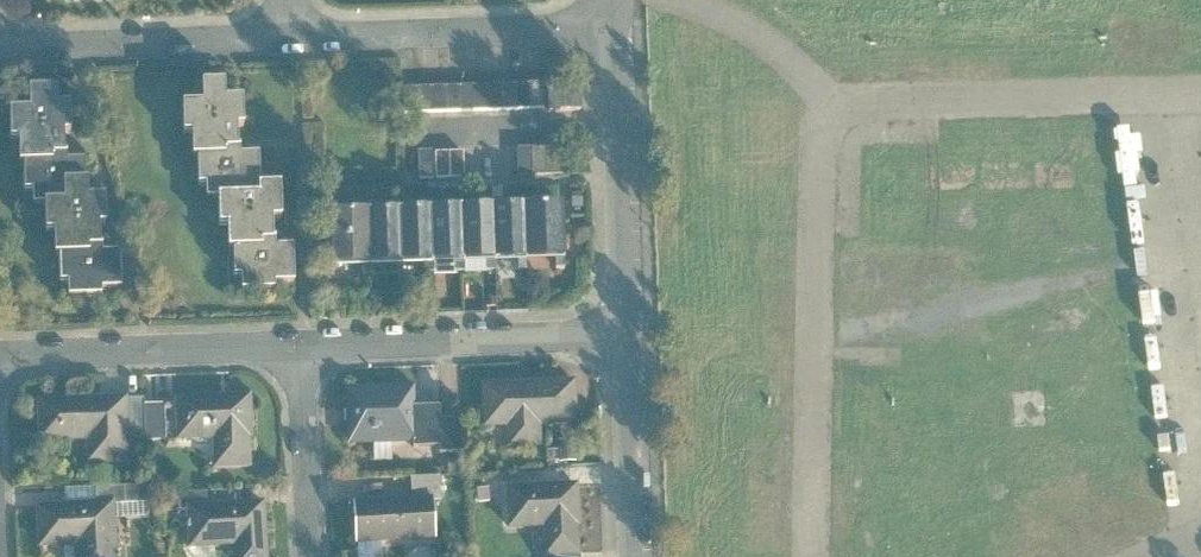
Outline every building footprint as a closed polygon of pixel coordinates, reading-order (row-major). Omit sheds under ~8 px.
[(195,96),(175,96),(176,124),(184,125),(185,151),(193,150),(193,177),(201,178),(201,192),(212,192),(212,218),(221,217),(221,240),(228,240),(228,270),(234,270),(234,284),(270,283),(270,277),(288,277),(287,242),(269,241),(269,236),(266,236),(265,211),(274,210),(273,178),(254,178),(253,148),(232,148),(232,142),(230,142),(230,118),(235,118),(235,91),(217,91),(217,74),(195,74),(195,96)] [(21,102),(0,102),(1,130),(10,130),(10,155),(17,155),(17,183),(25,183),(26,197),(38,197),(38,225),(45,225),(46,248),(52,248),(54,276),(61,276),(61,291),(94,291),(94,286),(113,284),(113,247),(94,248),(94,242),(91,242),(91,217),(96,216),(96,189),(78,189),(77,154),(59,155),(59,148),(56,148),(55,124),(62,124),(62,95),(48,96),(48,81),(19,81),(21,102)] [(541,81),(402,85),(403,111),(542,107),(541,81)] [(558,146),(516,146),(517,174),(558,173),(558,146)] [(431,176),(431,151),(418,151),(418,176),(431,176)] [(564,264),(563,209),(525,210),(526,265),(564,264)] [(526,265),(525,210),(492,211),(494,266),(526,265)] [(462,267),(461,211),(430,212),(431,268),(462,267)] [(494,266),(492,211),(461,211),(462,267),(494,266)] [(431,268),(430,212),(400,213),(401,268),(431,268)] [(400,213),(367,214),(369,269),(401,268),(400,213)] [(369,269),(367,214),(330,215),(331,270),(369,269)] [(576,424),(574,377),(479,381),(480,428),(504,426),(505,448),(540,447),(540,425),(576,424)] [(412,385),(344,385),(344,444),(412,442),(412,405),(412,385)] [(248,466),(247,393),(172,395),(173,440),(210,439),(210,468),(248,466)] [(125,397),(125,395),(33,397),(34,441),(82,440),(84,464),(128,461),(127,435),(125,397)] [(141,397),(125,397),(127,435),(144,435),(142,404),(141,397)] [(163,437),(161,402),(142,404),(144,435),(144,439),(163,437)] [(437,404),(412,405),(412,442),(412,445),(437,445),(437,452),(458,451),(458,418),(438,418),(437,404)] [(439,476),(408,478),(409,495),(440,494),(439,476)] [(577,482),(503,486),(505,529),(541,528),(542,556),(556,556),(578,556),(576,525),(579,525),(577,482)] [(183,503),(205,502),(204,491),(175,492),(176,509),(183,508),(183,503)] [(433,538),(431,496),(351,500),(354,542),(433,538)] [(110,498),(33,503),(34,546),(70,545),(71,556),(114,556),(110,498)] [(264,545),(262,500),(205,502),(183,503),(183,508),(185,549),(264,545)]
